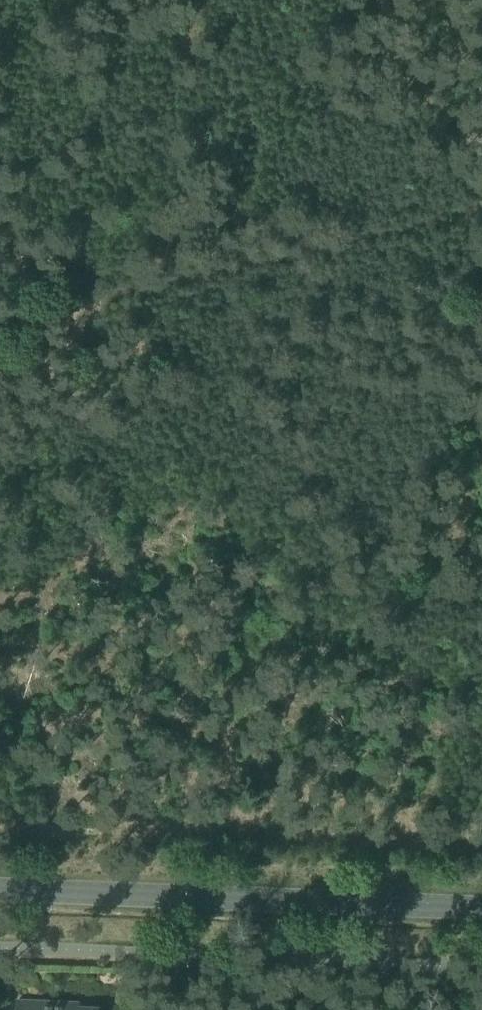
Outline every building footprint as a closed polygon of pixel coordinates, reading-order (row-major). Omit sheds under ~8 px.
[(98,1007),(78,1006),(78,1002),(19,1000),(18,1009),(98,1009),(98,1007)]
